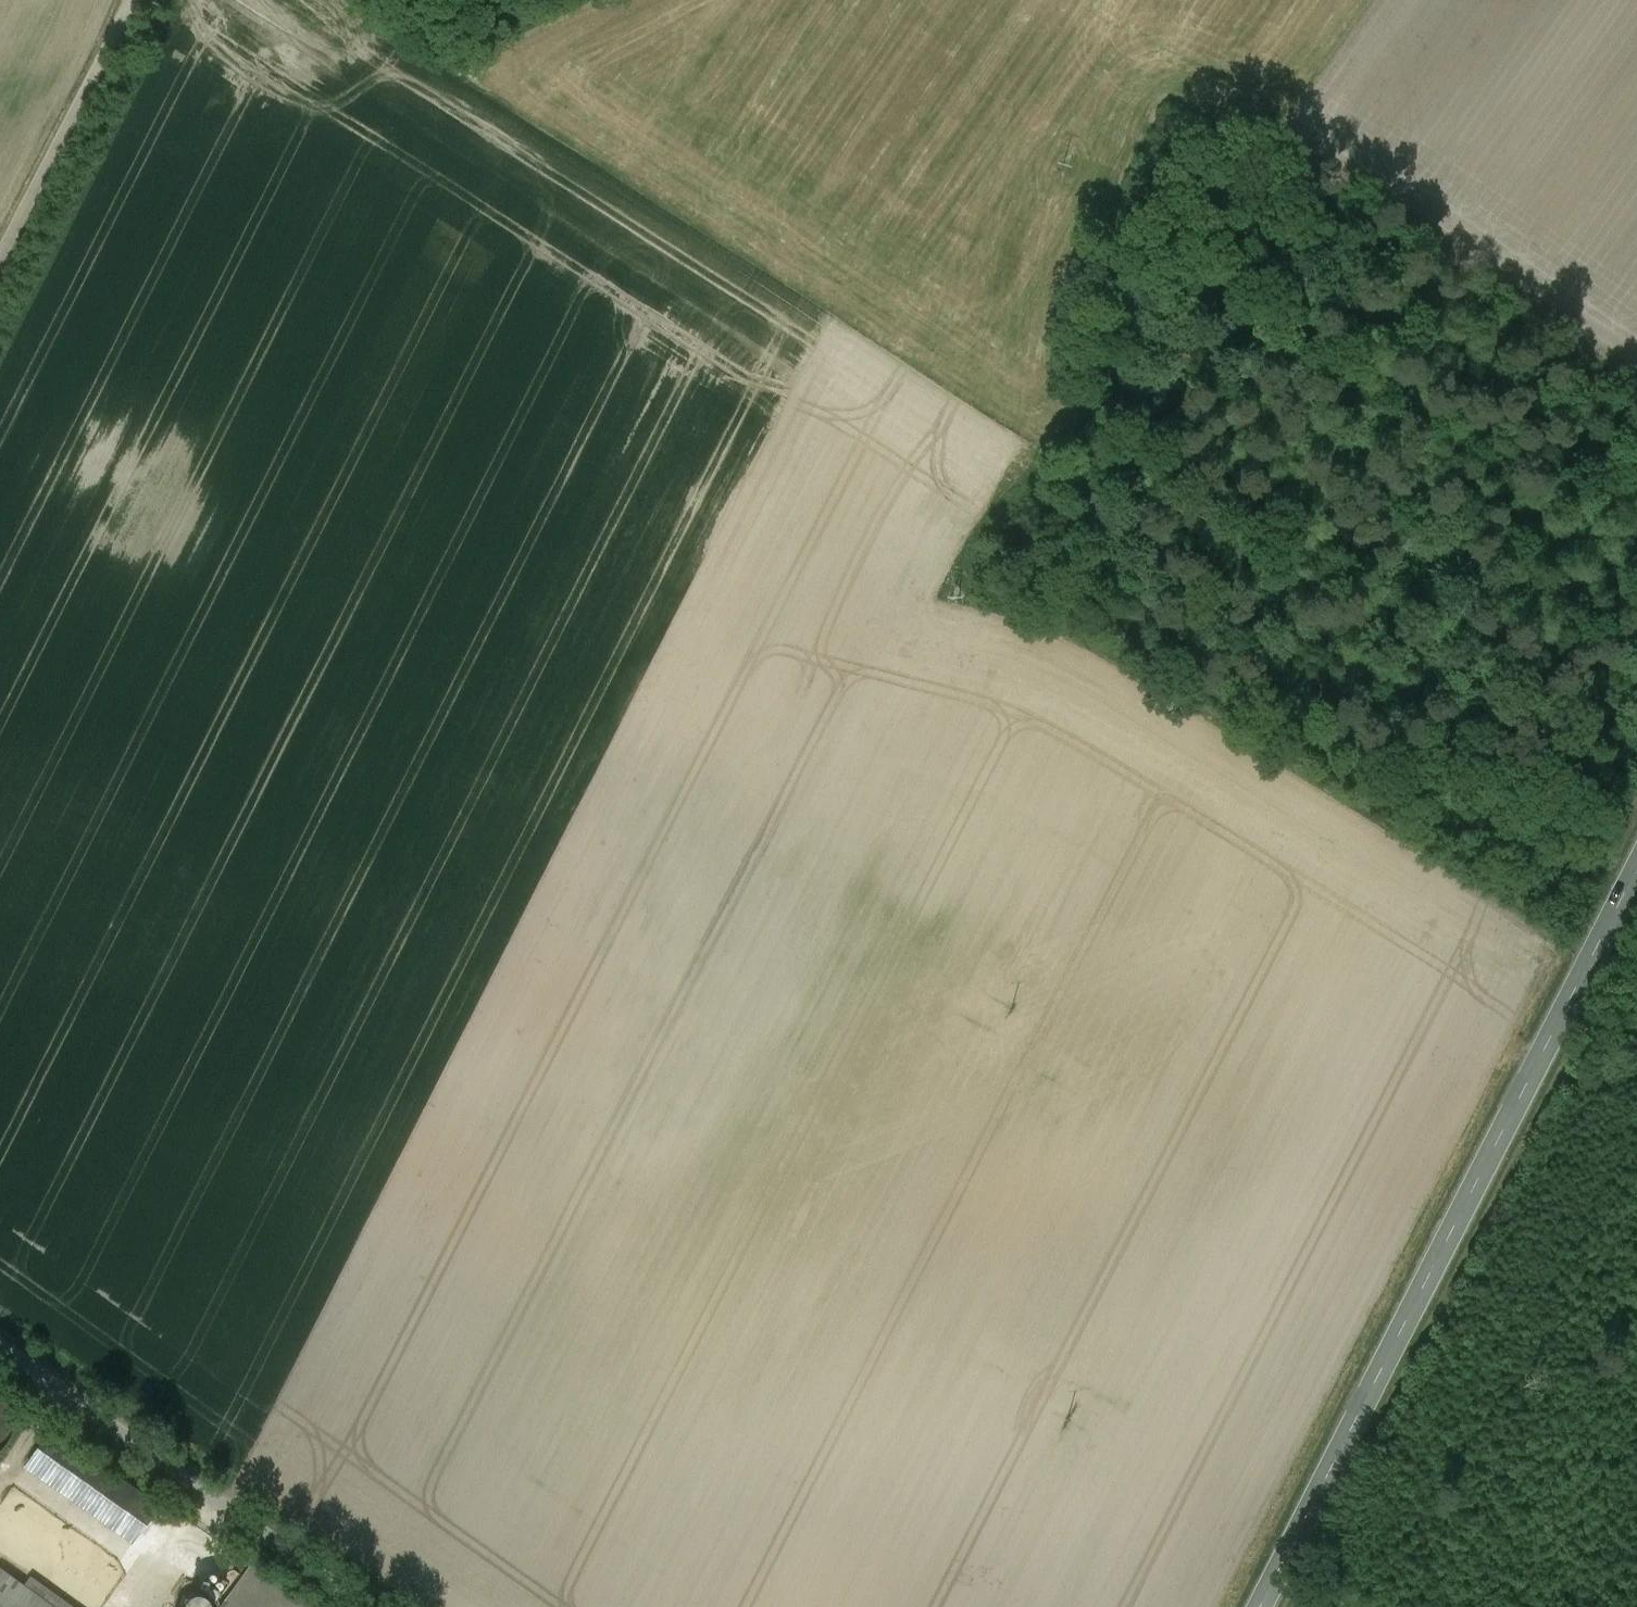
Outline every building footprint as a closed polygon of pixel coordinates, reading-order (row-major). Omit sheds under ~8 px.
[(5,1434),(13,1426),(16,1420),(18,1409),(17,1397),(14,1391),(7,1382),(0,1379),(0,1437),(5,1434)] [(6,1561),(0,1569),(0,1606),(71,1606),(6,1561)] [(253,1561),(222,1606),(321,1606),(253,1561)]
